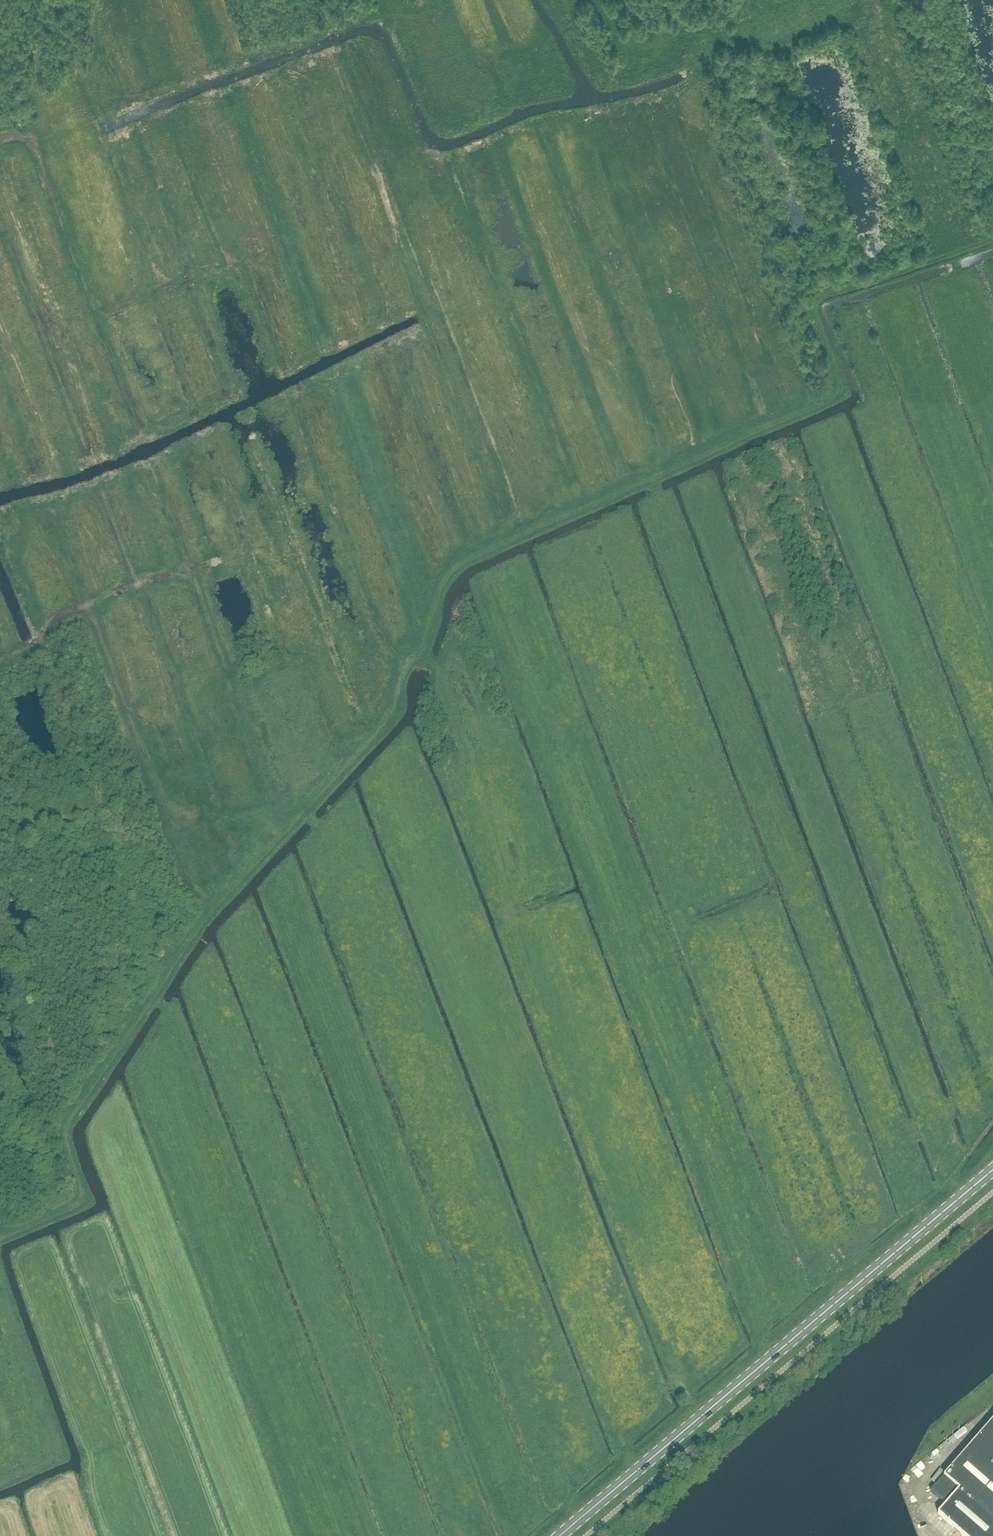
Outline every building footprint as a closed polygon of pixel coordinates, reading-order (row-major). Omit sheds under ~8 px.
[(982,1433),(980,1432),(974,1438),(976,1440),(930,1492),(945,1506),(937,1515),(962,1535),(992,1535),(992,1420),(982,1433)]
